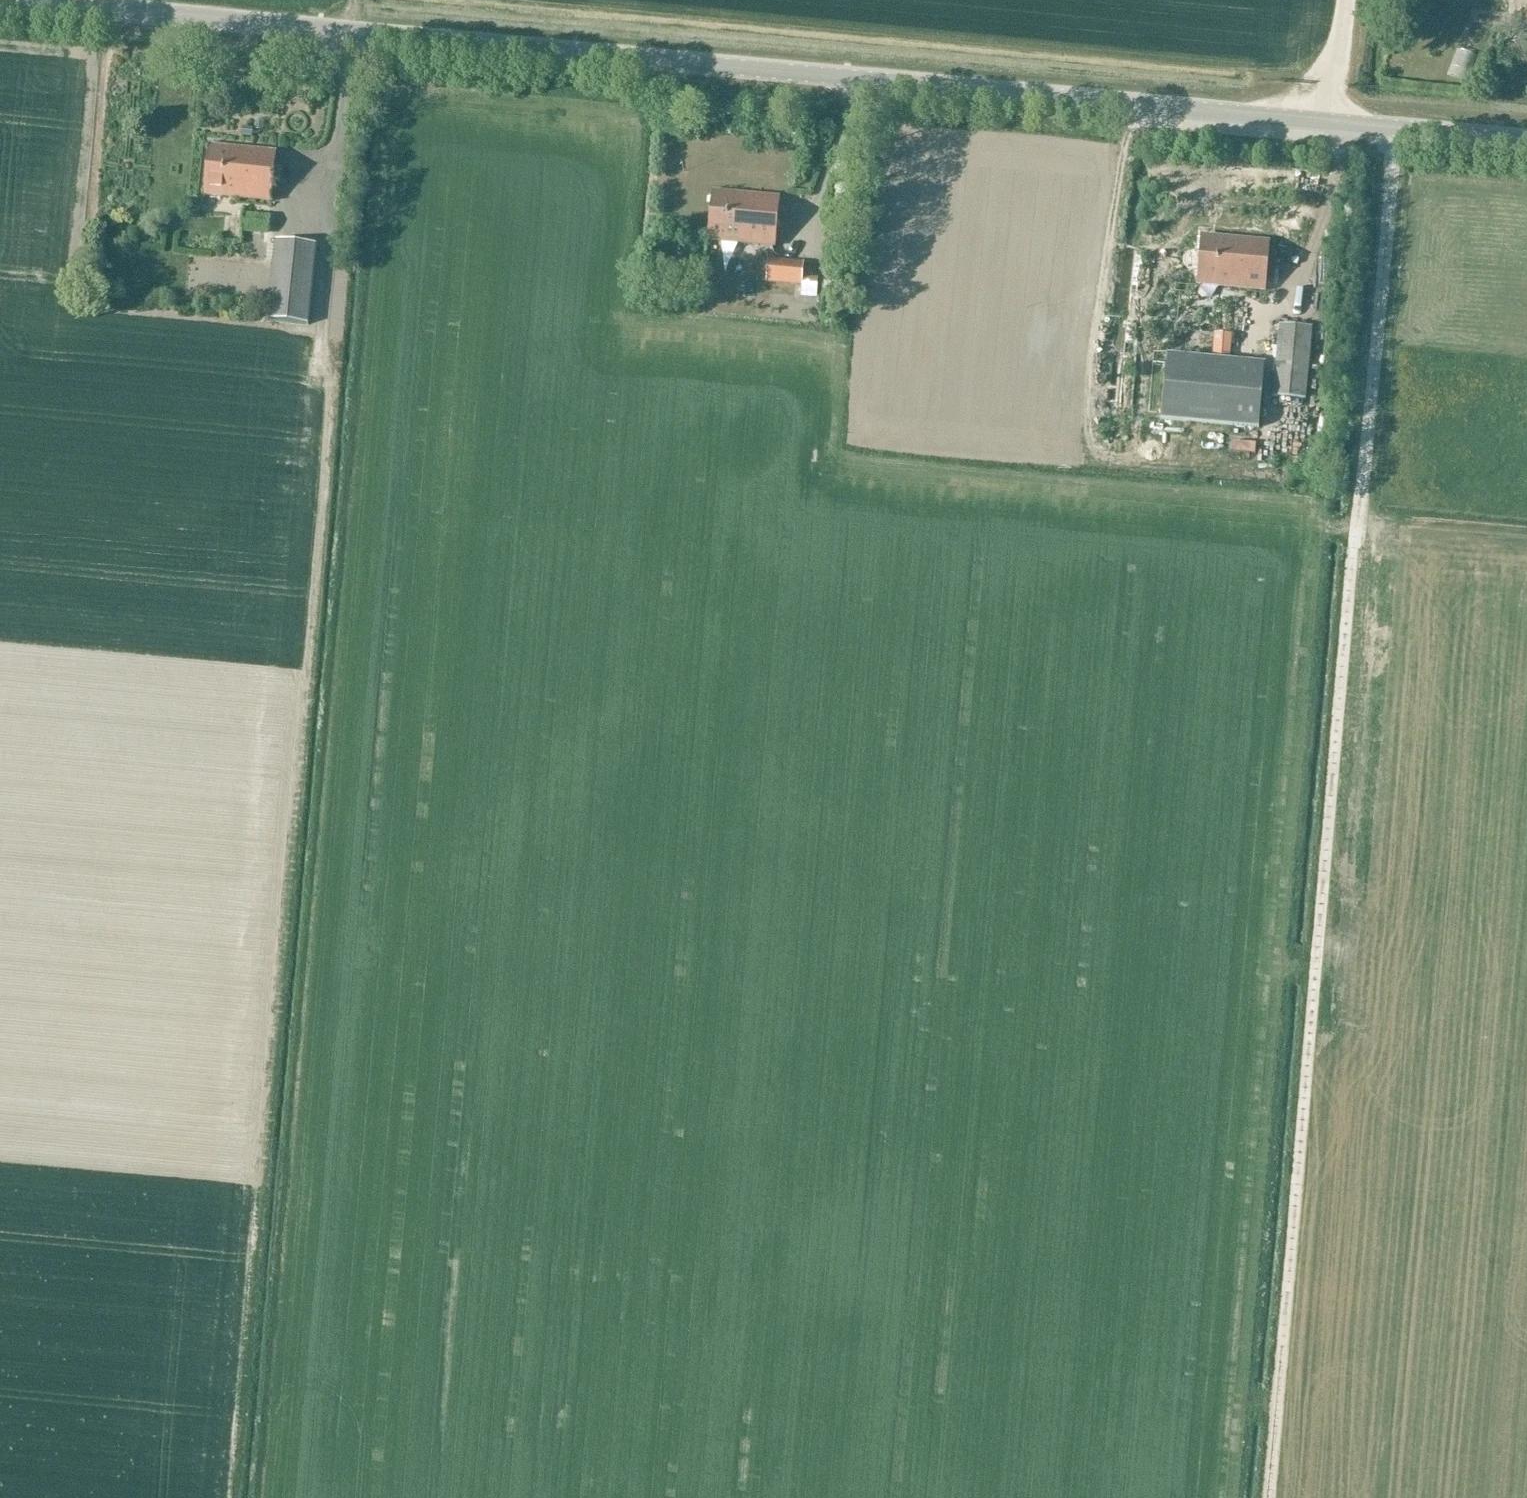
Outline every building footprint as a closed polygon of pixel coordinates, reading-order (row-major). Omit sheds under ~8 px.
[(210,147),(206,195),(272,200),(276,153),(210,147)] [(710,240),(779,245),(782,199),(714,192),(710,240)] [(1200,285),(1269,291),(1272,241),(1205,236),(1200,285)] [(309,326),(318,246),(276,241),(267,321),(309,326)] [(805,262),(771,259),(769,281),(803,284),(805,262)] [(1281,325),(1274,397),(1308,400),(1314,328),(1281,325)] [(1169,355),(1163,421),(1261,428),(1267,363),(1230,360),(1232,334),(1215,333),(1213,359),(1169,355)]
